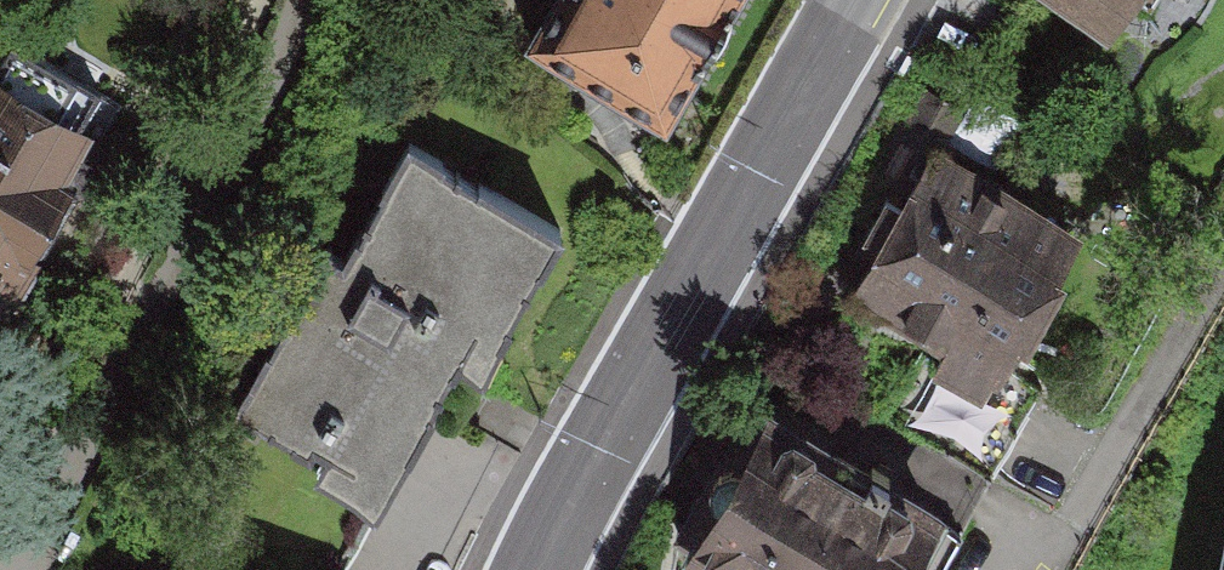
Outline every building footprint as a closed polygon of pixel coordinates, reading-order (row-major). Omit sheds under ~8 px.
[(517,45),(643,115),(707,0),(542,0),(517,45)] [(1091,34),(1115,0),(1042,0),(1091,34)] [(70,171),(0,123),(0,273),(70,171)] [(1064,218),(909,140),(826,302),(981,381),(1064,218)] [(539,225),(396,145),(327,267),(310,258),(224,411),(359,486),(439,343),(465,358),(539,225)] [(666,569),(668,569),(903,569),(935,511),(750,412),(666,569)] [(1212,569),(1223,569),(1223,504),(1212,569)]
